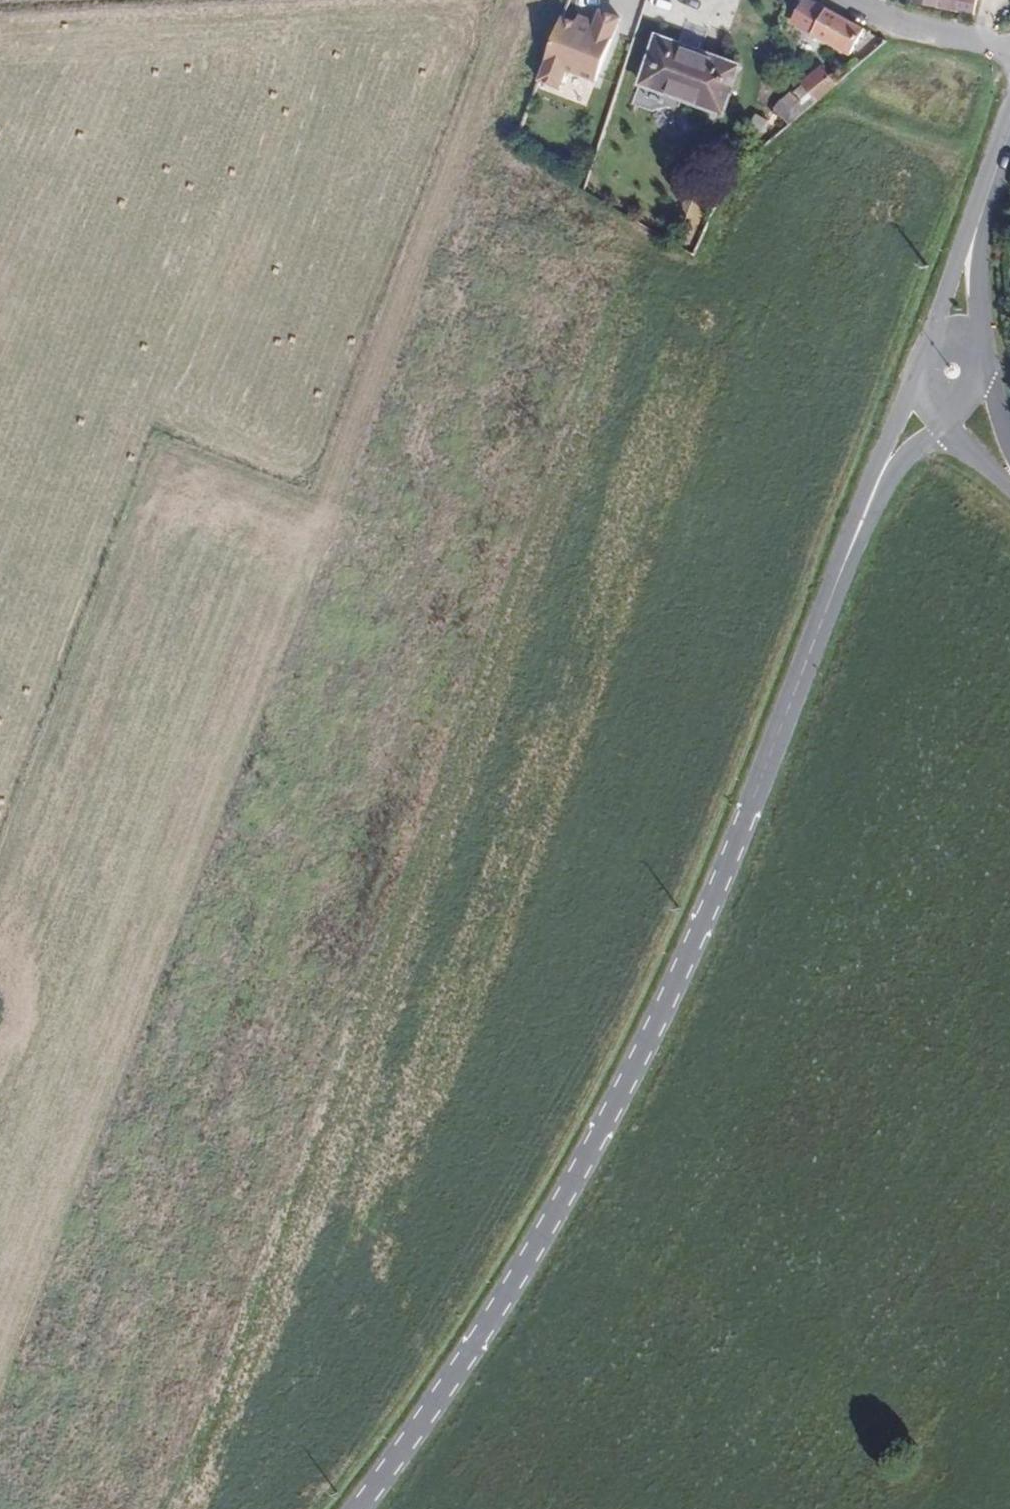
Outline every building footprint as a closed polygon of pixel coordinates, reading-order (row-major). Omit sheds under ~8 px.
[(840,12),(815,0),(803,0),(795,18),(861,49),(872,29),(840,12)] [(926,6),(970,15),(973,0),(927,0),(926,6)] [(598,83),(622,17),(601,9),(596,23),(562,10),(536,81),(563,91),(570,73),(598,83)] [(726,113),(743,67),(654,38),(647,56),(678,66),(673,81),(702,90),(701,95),(697,104),(726,113)] [(673,81),(678,66),(647,56),(636,82),(697,104),(701,95),(702,90),(673,81)] [(812,109),(852,74),(844,65),(833,76),(828,70),(800,95),(812,109)]
